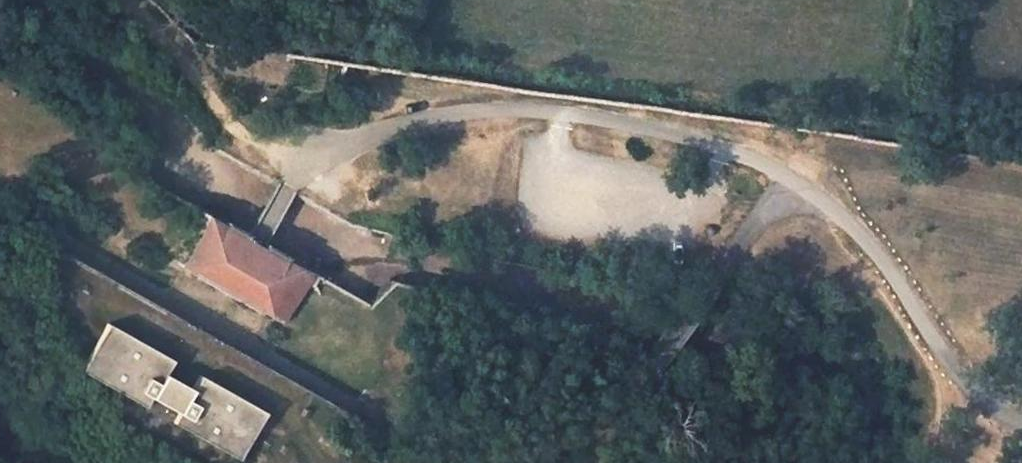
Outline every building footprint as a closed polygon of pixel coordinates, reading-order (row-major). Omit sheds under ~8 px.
[(274,318),(287,297),(302,271),(273,254),(271,256),(256,246),(245,240),(246,237),(208,216),(181,268),(199,277),(198,280),(260,313),(260,312),(274,318)] [(172,363),(104,324),(79,373),(145,409),(150,401),(178,416),(173,426),(236,460),(264,414),(199,378),(191,391),(164,376),(172,363)] [(440,451),(433,458),(439,462),(443,462),(448,458),(440,451)]
